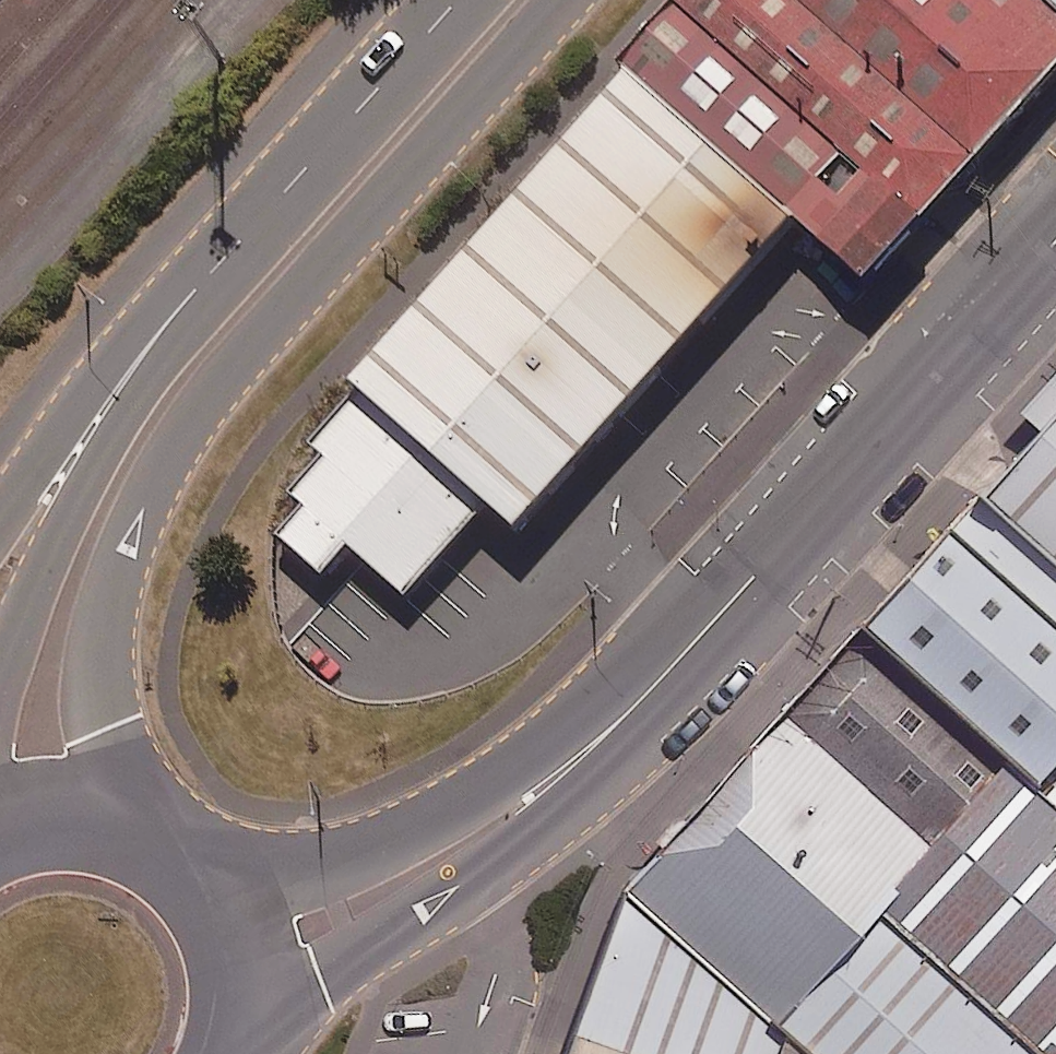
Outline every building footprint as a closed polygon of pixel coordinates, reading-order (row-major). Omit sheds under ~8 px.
[(924,221),(984,153),(813,0),(695,0),(687,9),(924,221)] [(984,153),(1055,74),(1055,0),(813,0),(984,153)] [(687,9),(631,71),(802,224),(868,283),(924,221),(687,9)] [(802,224),(631,71),(357,384),(364,389),(314,446),(327,457),(294,494),(308,507),(281,538),(326,579),(352,547),(410,600),(494,507),(523,534),(802,224)] [(984,496),(1055,560),(1055,415),(984,496)] [(864,630),(1014,762),(1039,785),(1055,766),(1055,560),(984,496),(864,630)] [(882,906),(1014,762),(864,630),(632,892),(772,1024),(882,906)] [(1014,762),(882,906),(1044,1053),(1055,1053),(1055,800),(1039,785),(1014,762)] [(574,1036),(622,1053),(806,1053),(772,1024),(632,892),(574,1036)] [(772,1024),(806,1053),(1044,1053),(882,906),(772,1024)] [(574,1036),(567,1053),(622,1053),(574,1036)]
